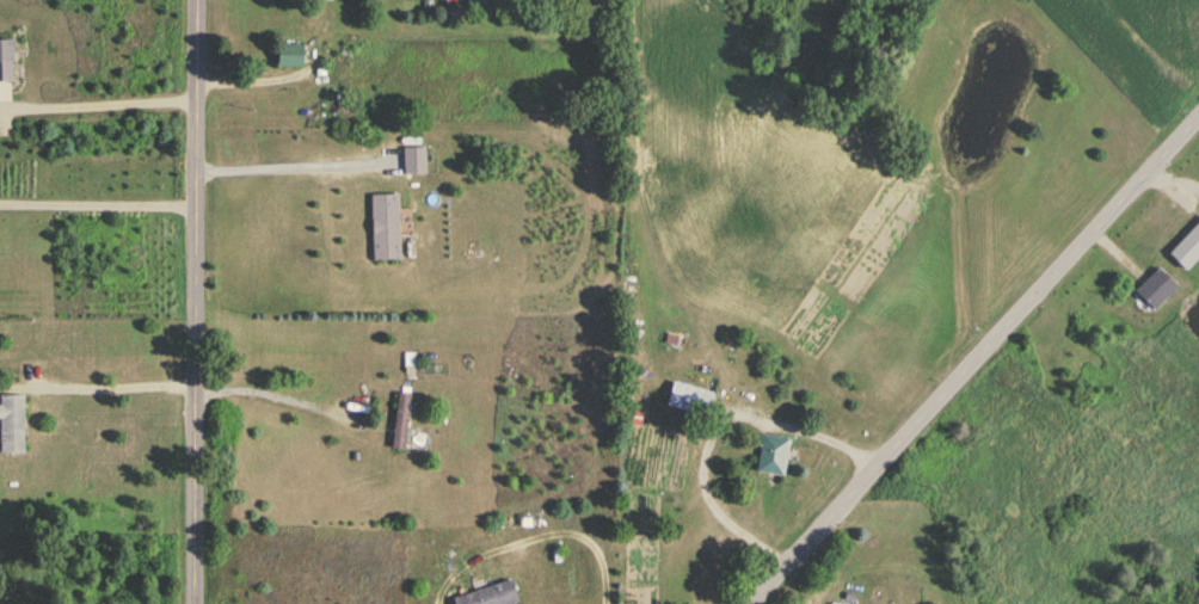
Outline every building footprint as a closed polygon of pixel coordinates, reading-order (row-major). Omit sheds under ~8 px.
[(0,41),(0,84),(15,84),(15,41),(0,41)] [(304,68),(304,46),(281,46),(281,68),(304,68)] [(426,177),(426,149),(405,149),(405,177),(426,177)] [(400,261),(400,196),(373,196),(373,261),(400,261)] [(1186,272),(1198,259),(1198,226),(1170,255),(1186,272)] [(1155,312),(1180,287),(1160,268),(1136,292),(1155,312)] [(708,419),(717,395),(677,381),(668,405),(708,419)] [(403,452),(414,396),(400,394),(389,449),(403,452)] [(26,396),(1,396),(1,407),(0,407),(0,420),(1,420),(1,454),(26,454),(26,396)] [(788,475),(790,438),(761,437),(759,474),(788,475)] [(455,603),(519,603),(513,582),(453,598),(455,603)]
